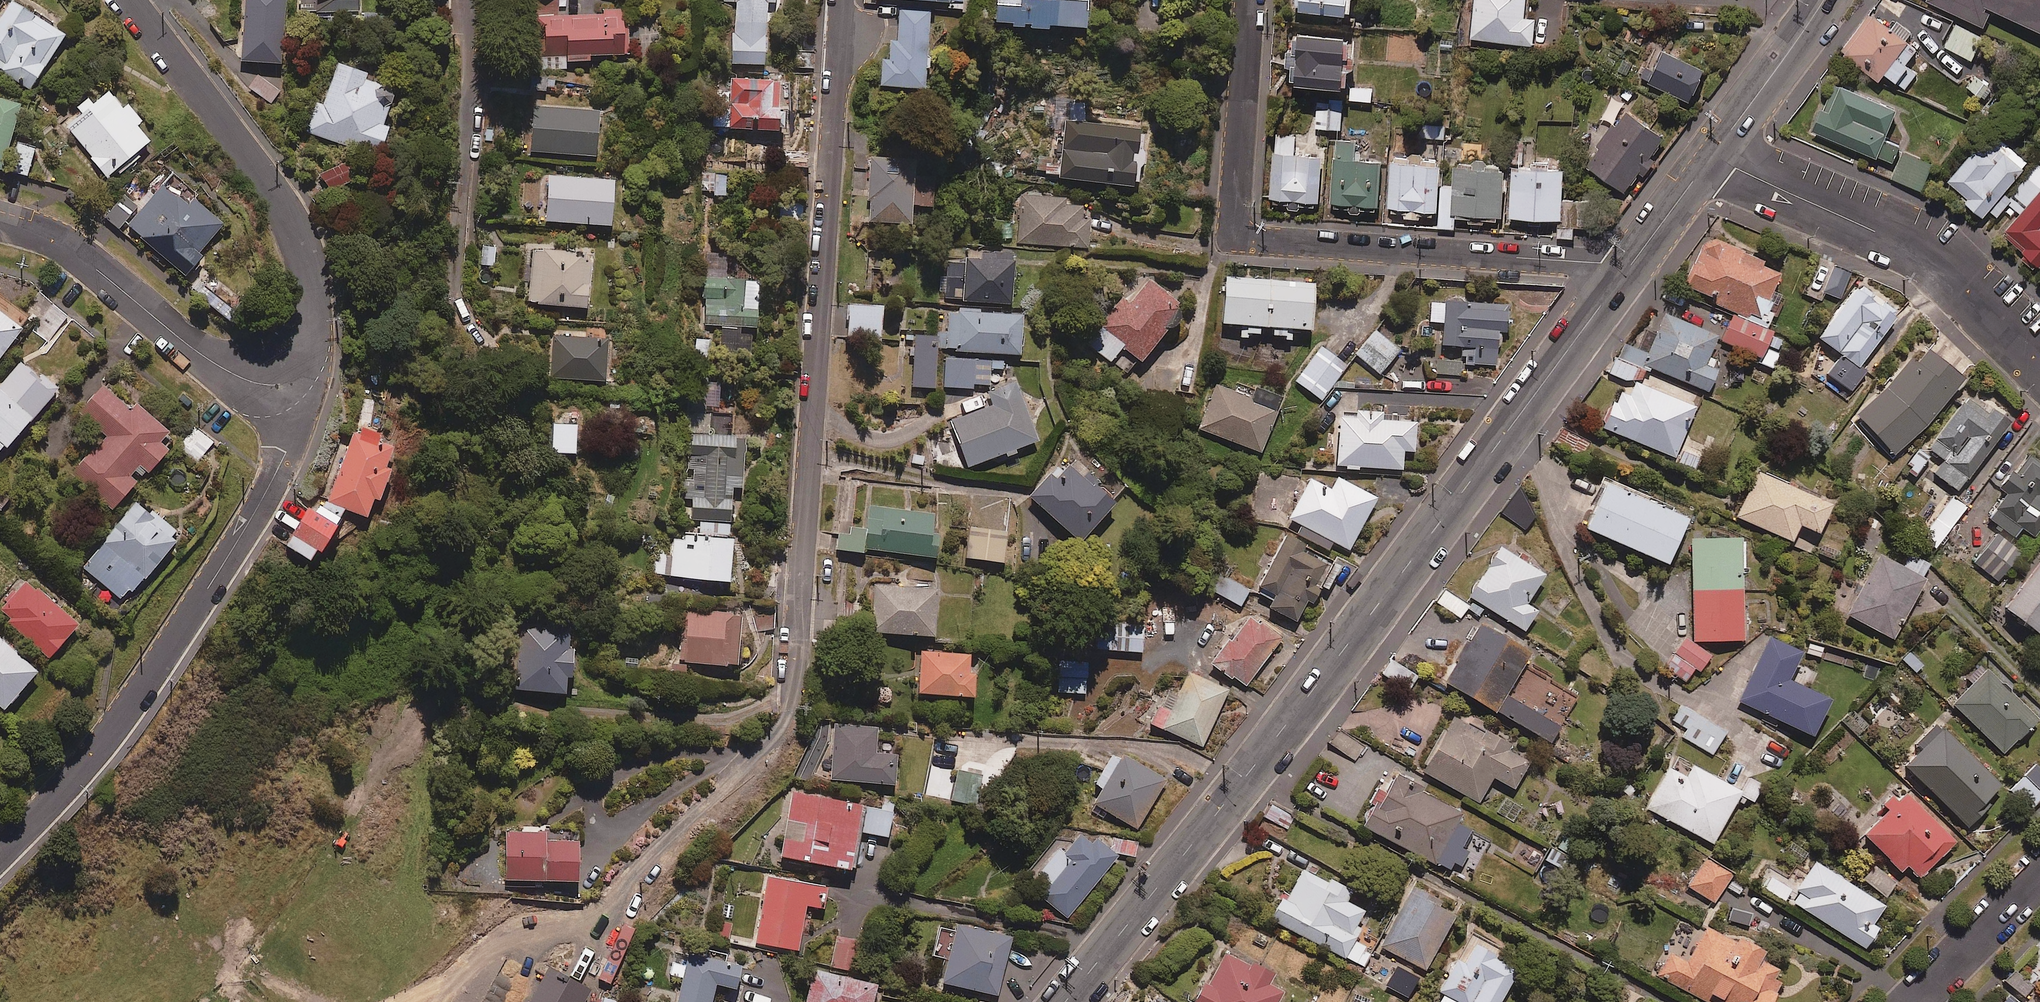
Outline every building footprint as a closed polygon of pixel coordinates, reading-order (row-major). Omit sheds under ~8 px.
[(242,63),(282,65),(286,0),(246,0),(242,63)] [(301,1),(311,1),(312,14),(359,12),(358,0),(301,0),(301,1)] [(736,68),(766,69),(767,5),(778,5),(778,0),(737,0),(736,68)] [(1088,33),(1089,17),(1095,17),(1096,0),(998,0),(998,28),(1039,29),(1039,32),(1088,33)] [(1296,15),(1354,16),(1354,0),(1297,0),(1296,15)] [(1471,40),(1535,46),(1538,19),(1526,18),(1528,0),(1475,0),(1471,40)] [(1987,27),(1994,10),(2039,30),(2039,0),(1927,0),(1987,27)] [(11,3),(0,20),(0,70),(31,90),(65,38),(11,3)] [(547,65),(592,64),(592,57),(625,56),(624,9),(602,9),(602,13),(557,15),(545,15),(547,65)] [(882,88),(927,91),(928,71),(931,71),(931,58),(928,58),(931,12),(900,10),(899,42),(892,41),(891,61),(883,60),(882,88)] [(1882,76),(1902,92),(1911,82),(1917,86),(1922,79),(1905,65),(1915,52),(1904,43),(1911,35),(1897,24),(1891,32),(1870,15),(1840,54),(1877,83),(1882,76)] [(1288,69),(1294,69),(1293,89),(1349,91),(1350,39),(1295,37),(1294,52),(1288,52),(1288,69)] [(1704,72),(1663,53),(1649,83),(1690,102),(1704,72)] [(317,104),(307,133),(345,147),(347,140),(382,153),(390,131),(383,128),(396,93),(365,82),(367,76),(338,66),(324,106),(317,104)] [(786,84),(730,82),(729,133),(784,134),(786,84)] [(1896,114),(1832,85),(1820,113),(1811,132),(1890,167),(1900,146),(1884,139),(1896,114)] [(1374,89),(1352,88),(1351,101),(1373,102),(1374,89)] [(123,111),(109,94),(94,107),(88,100),(76,110),(81,116),(67,128),(109,178),(150,144),(137,128),(142,124),(127,107),(123,111)] [(1344,100),(1313,101),(1314,131),(1345,130),(1344,100)] [(3,170),(20,108),(0,102),(0,170),(3,170)] [(601,112),(535,106),(531,153),(597,158),(601,112)] [(1657,160),(1653,157),(1667,139),(1631,113),(1619,128),(1616,126),(1601,145),(1605,148),(1590,168),(1626,194),(1641,174),(1644,177),(1657,160)] [(1059,180),(1135,190),(1138,169),(1145,170),(1146,155),(1140,154),(1143,130),(1066,121),(1059,180)] [(1444,126),(1417,126),(1417,139),(1444,138),(1444,126)] [(1297,135),(1274,135),(1271,199),(1322,201),(1324,157),(1297,156),(1297,135)] [(1356,139),(1335,139),(1334,208),(1382,209),(1384,159),(1356,159),(1356,139)] [(36,149),(18,145),(11,174),(29,178),(36,149)] [(2023,171),(2001,152),(1977,150),(1947,184),(1963,198),(1959,203),(1980,221),(2023,171)] [(1931,166),(1904,155),(1894,179),(1922,190),(1931,166)] [(916,162),(871,161),(870,226),(913,226),(913,210),(934,210),(935,181),(916,181),(916,162)] [(1442,214),(1443,188),(1445,166),(1425,165),(1394,163),(1390,211),(1435,214),(1442,214)] [(346,167),(320,175),(327,195),(352,187),(346,167)] [(1442,214),(1442,229),(1457,230),(1457,216),(1506,218),(1508,170),(1459,168),(1458,189),(1443,188),(1442,214)] [(1517,169),(1513,219),(1557,222),(1556,238),(1571,239),(1572,229),(1588,231),(1590,201),(1566,200),(1568,173),(1517,169)] [(2033,173),(2007,204),(2019,214),(2002,235),(2033,262),(2039,253),(2039,179),(2033,173)] [(727,176),(713,175),(712,195),(726,196),(727,176)] [(615,182),(548,178),(545,224),(612,228),(615,182)] [(223,227),(170,180),(128,228),(185,278),(203,259),(199,256),(223,227)] [(1064,205),(1065,199),(1042,197),(1021,196),(1017,244),(1089,249),(1092,218),(1083,218),(1083,207),(1064,205)] [(1769,330),(1782,297),(1775,294),(1782,276),(1762,268),(1765,261),(1706,238),(1687,288),(1714,299),(1713,304),(1736,313),(1724,341),(1765,359),(1776,333),(1769,330)] [(495,267),(496,247),(482,247),(481,266),(495,267)] [(593,255),(534,250),(529,305),(588,310),(593,255)] [(946,279),(939,279),(939,293),(946,293),(946,303),(1015,303),(1015,252),(966,252),(966,263),(946,263),(946,279)] [(723,351),(753,350),(753,335),(746,335),(746,331),(761,330),(759,285),(748,286),(748,280),(727,281),(727,264),(704,265),(706,329),(722,329),(723,351)] [(1850,274),(1830,265),(1819,292),(1838,301),(1850,274)] [(1172,329),(1174,329),(1176,328),(1177,328),(1179,327),(1180,326),(1181,324),(1182,323),(1183,321),(1183,319),(1183,318),(1183,316),(1182,314),(1181,313),(1180,311),(1179,310),(1182,307),(1147,278),(1124,305),(1107,326),(1091,345),(1127,376),(1139,362),(1142,365),(1147,359),(1172,329)] [(198,279),(191,286),(198,293),(209,304),(229,324),(236,316),(198,279)] [(1315,283),(1224,280),(1223,327),(1242,328),(1242,337),(1261,338),(1261,329),(1273,330),(1273,337),(1292,338),(1293,331),(1313,332),(1315,283)] [(1899,315),(1859,285),(1817,340),(1840,358),(1826,376),(1850,395),(1867,373),(1859,367),(1899,315)] [(68,317),(40,293),(25,311),(42,326),(37,332),(48,341),(68,317)] [(30,322),(0,299),(0,361),(30,322)] [(1465,307),(1465,303),(1431,304),(1431,324),(1444,324),(1444,348),(1436,348),(1437,375),(1461,375),(1461,365),(1499,364),(1498,333),(1509,333),(1509,306),(1465,307)] [(884,307),(849,306),(847,343),(882,344),(884,307)] [(948,332),(941,332),(941,343),(949,342),(949,350),(956,351),(956,355),(1022,358),(1024,317),(948,312),(948,332)] [(1719,340),(1666,316),(1649,355),(1628,346),(1624,356),(1710,394),(1723,366),(1710,360),(1719,340)] [(1400,351),(1375,331),(1355,355),(1381,375),(1400,351)] [(553,337),(551,381),(600,383),(607,383),(608,339),(553,337)] [(938,390),(937,337),(914,337),(915,348),(910,348),(911,391),(938,390)] [(709,340),(695,340),(695,363),(708,363),(709,340)] [(1348,366),(1321,347),(1296,383),(1323,402),(1348,366)] [(1963,385),(1922,348),(1854,423),(1894,460),(1963,385)] [(991,359),(945,356),(943,387),(973,389),(973,384),(989,385),(990,369),(991,360),(991,359)] [(1635,380),(1641,382),(1645,373),(1636,370),(1638,366),(1617,357),(1610,373),(1634,383),(1635,380)] [(1002,370),(1003,361),(991,360),(990,369),(1002,370)] [(3,449),(7,452),(59,390),(42,376),(39,380),(20,364),(0,389),(0,453),(3,449)] [(992,406),(950,421),(967,468),(1005,454),(1007,459),(1017,455),(1015,450),(1037,442),(1016,383),(987,393),(992,406)] [(1697,410),(1637,384),(1630,400),(1619,396),(1605,429),(1676,460),(1697,410)] [(1256,401),(1218,386),(1200,430),(1262,455),(1284,401),(1259,392),(1256,401)] [(106,435),(71,476),(79,482),(114,512),(137,485),(140,488),(169,454),(161,447),(170,436),(135,407),(131,412),(103,388),(81,414),(106,435)] [(1987,418),(1966,401),(1926,450),(1942,463),(1933,475),(1956,493),(2009,427),(1991,412),(1987,418)] [(1383,415),(1341,413),(1338,468),(1404,472),(1405,453),(1416,454),(1418,425),(1382,423),(1383,415)] [(697,520),(731,524),(734,490),(742,490),(747,441),(731,439),(733,418),(693,414),(687,469),(694,470),(693,480),(686,479),(684,499),(693,500),(691,519),(697,520)] [(214,441),(198,428),(183,447),(199,460),(214,441)] [(335,533),(342,524),(339,522),(347,511),(368,519),(375,502),(380,504),(392,473),(386,471),(394,451),(380,445),(383,436),(363,428),(360,436),(354,434),(328,500),(320,510),(314,505),(284,545),(310,565),(318,555),(321,557),(338,535),(335,533)] [(1918,451),(1904,468),(1914,477),(1928,460),(1918,451)] [(2027,457),(1983,517),(2027,549),(2039,531),(2039,467),(2027,457)] [(1074,460),(1058,478),(1053,473),(1030,498),(1082,545),(1118,506),(1099,488),(1102,485),(1078,463),(1074,460)] [(1835,507),(1759,472),(1737,519),(1793,545),(1813,554),(1835,507)] [(1332,493),(1310,482),(1290,520),(1351,552),(1378,500),(1339,480),(1332,493)] [(1685,518),(1604,483),(1584,528),(1665,563),(1685,518)] [(1966,508),(1951,497),(1921,537),(1935,548),(1966,508)] [(136,504),(82,568),(94,578),(126,605),(177,544),(174,540),(178,535),(152,513),(150,516),(136,504)] [(870,507),(866,532),(853,530),(852,537),(839,535),(836,552),(864,556),(865,550),(937,561),(940,543),(932,542),(936,517),(870,507)] [(729,542),(731,524),(697,520),(696,530),(683,529),(682,537),(674,536),(672,554),(658,553),(655,577),(730,585),(734,542),(729,542)] [(1005,564),(1008,530),(969,527),(967,561),(1005,564)] [(2020,552),(1995,535),(1975,565),(2000,582),(2020,552)] [(1325,592),(1328,593),(1342,567),(1287,538),(1261,589),(1278,598),(1272,609),(1298,623),(1307,605),(1309,606),(1310,606),(1312,606),(1314,606),(1315,606),(1317,605),(1318,605),(1319,604),(1321,602),(1321,601),(1322,600),(1323,598),(1323,596),(1323,595),(1325,592)] [(1745,542),(1694,542),(1694,643),(1745,643),(1745,542)] [(1547,577),(1501,549),(1471,598),(1527,633),(1539,613),(1529,606),(1547,577)] [(1928,583),(1882,558),(1849,616),(1895,641),(1928,583)] [(1998,618),(2032,644),(2039,633),(2039,562),(1998,618)] [(1250,591),(1229,579),(1220,597),(1241,608),(1250,591)] [(3,601),(6,604),(1,609),(13,622),(11,625),(22,636),(25,633),(31,640),(29,642),(48,661),(51,658),(79,629),(40,590),(37,593),(26,583),(24,580),(3,601)] [(897,585),(874,584),(872,634),(937,637),(939,591),(930,591),(930,584),(917,583),(917,590),(897,589),(897,585)] [(1445,589),(1436,603),(1461,619),(1470,605),(1445,589)] [(742,615),(686,612),(683,665),(740,668),(742,615)] [(776,613),(759,612),(758,629),(775,630),(776,613)] [(1283,640),(1252,616),(1216,663),(1247,687),(1283,640)] [(1130,635),(1104,633),(1103,649),(1144,652),(1146,626),(1131,624),(1130,635)] [(1564,724),(1510,694),(1534,656),(1480,626),(1447,685),(1553,744),(1564,724)] [(570,684),(573,684),(575,651),(570,651),(571,631),(517,628),(514,695),(569,698),(570,684)] [(1665,666),(1686,682),(1696,669),(1701,673),(1712,658),(1686,639),(1665,666)] [(1804,656),(1771,639),(1740,701),(1815,739),(1833,704),(1791,682),(1804,656)] [(4,712),(38,677),(21,661),(24,658),(16,649),(13,652),(0,640),(0,709),(4,712)] [(971,655),(921,652),(918,697),(976,700),(977,676),(970,676),(971,655)] [(1059,662),(1057,692),(1088,694),(1089,664),(1059,662)] [(2037,722),(1985,671),(1951,706),(2003,757),(2037,722)] [(1229,693),(1189,675),(1171,715),(1158,709),(1151,725),(1204,749),(1229,693)] [(1727,734),(1692,712),(1679,734),(1714,755),(1727,734)] [(1478,733),(1452,718),(1421,771),(1475,801),(1489,776),(1510,788),(1525,762),(1503,750),(1506,745),(1480,730),(1478,733)] [(879,730),(833,726),(828,782),(896,788),(899,750),(877,749),(879,730)] [(2000,789),(1931,727),(1914,746),(1919,751),(1902,771),(1968,830),(1981,816),(1978,813),(2000,789)] [(1138,830),(1166,782),(1125,757),(1122,763),(1112,756),(1096,784),(1104,789),(1094,804),(1138,830)] [(2035,766),(2008,794),(2029,813),(2039,801),(2039,771),(2035,766)] [(1743,794),(1696,769),(1686,787),(1666,776),(1648,810),(1715,846),(1743,794)] [(985,779),(961,771),(953,795),(976,804),(985,779)] [(1465,817),(1396,779),(1388,794),(1378,788),(1358,823),(1452,875),(1459,863),(1465,867),(1473,852),(1467,849),(1475,834),(1461,825),(1465,817)] [(1955,841),(1903,792),(1896,800),(1890,795),(1882,803),(1887,808),(1863,835),(1900,870),(1905,865),(1919,879),(1955,841)] [(894,813),(793,794),(781,861),(852,874),(860,834),(889,839),(894,813)] [(548,833),(507,832),(505,882),(579,885),(581,843),(547,842),(548,833)] [(1111,849),(1099,838),(1093,845),(1082,835),(1066,853),(1060,848),(1036,874),(1053,890),(1044,901),(1066,921),(1122,859),(1118,856),(1111,849)] [(1137,842),(1111,841),(1111,849),(1118,856),(1136,855),(1137,842)] [(1734,875),(1708,859),(1690,887),(1716,904),(1734,875)] [(1887,909),(1815,864),(1791,903),(1868,951),(1880,931),(1875,928),(1887,909)] [(1898,885),(1873,866),(1861,882),(1885,901),(1898,885)] [(1348,905),(1354,892),(1333,881),(1331,886),(1301,871),(1275,922),(1364,968),(1373,951),(1356,943),(1363,930),(1358,928),(1366,914),(1348,905)] [(828,883),(768,872),(757,937),(800,945),(808,902),(824,905),(828,883)] [(1769,878),(1762,889),(1786,902),(1792,891),(1769,878)] [(1414,889),(1379,953),(1396,962),(1399,957),(1427,973),(1456,919),(1441,910),(1444,905),(1414,889)] [(1013,941),(958,927),(956,934),(942,930),(935,958),(949,961),(943,985),(998,999),(1013,941)] [(1707,927),(1689,963),(1669,953),(1657,977),(1705,1001),(1775,1001),(1789,976),(1764,963),(1767,958),(1707,927)] [(865,943),(841,938),(835,969),(860,973),(865,943)] [(1496,962),(1497,959),(1474,946),(1471,953),(1464,965),(1456,960),(1440,987),(1448,992),(1442,1001),(1504,1001),(1519,975),(1496,962)] [(1227,954),(1199,1001),(1201,1001),(1281,1001),(1285,995),(1271,986),(1275,978),(1253,965),(1251,968),(1227,954)] [(689,956),(687,966),(673,962),(669,976),(683,979),(678,1001),(713,1001),(717,987),(737,992),(743,969),(689,956)] [(2008,987),(2020,997),(2032,981),(2014,965),(2001,981),(2008,987)] [(549,970),(530,1001),(588,1001),(592,994),(549,970)] [(821,987),(811,985),(807,1001),(875,1001),(878,988),(825,974),(821,987)] [(2008,987),(1995,1001),(2026,1001),(2020,997),(2008,987)]
